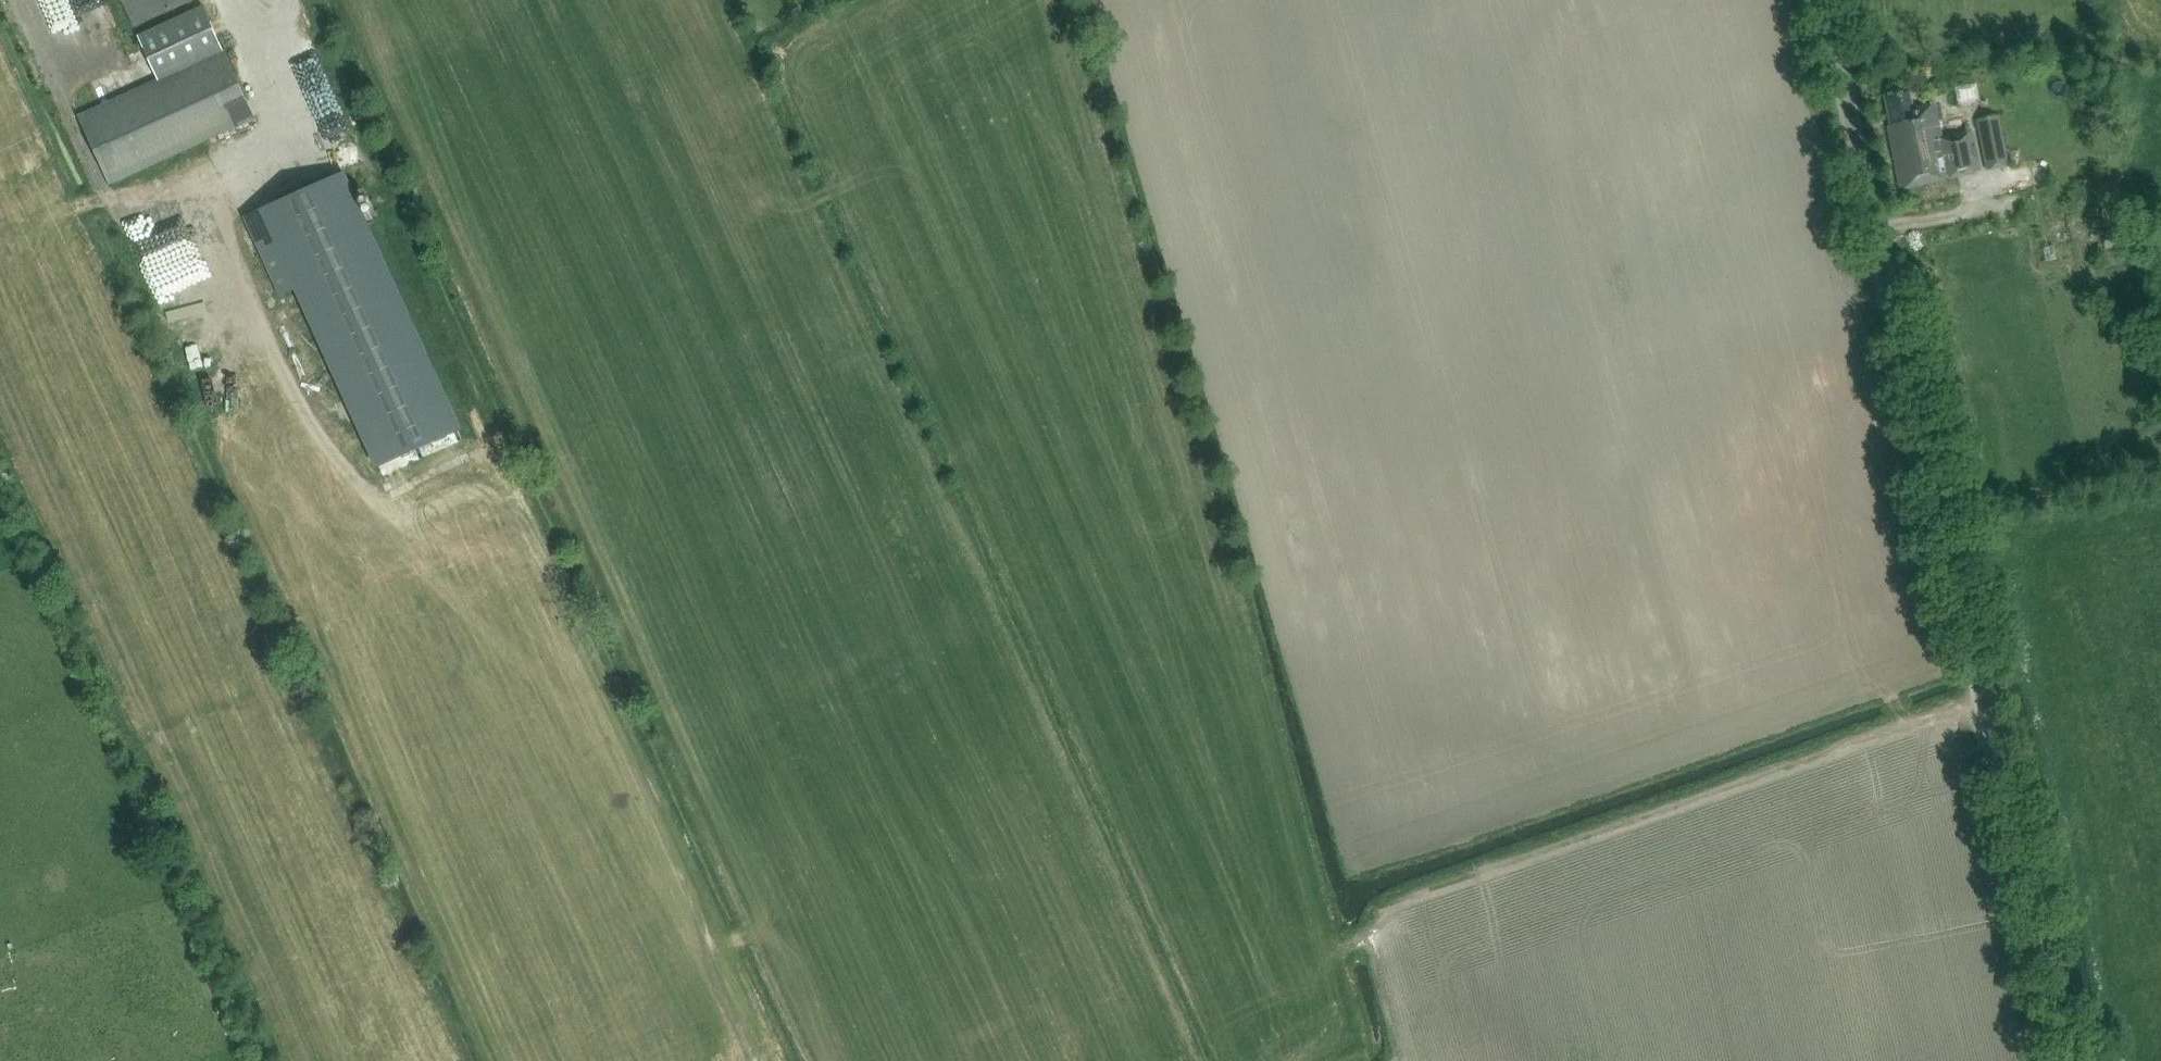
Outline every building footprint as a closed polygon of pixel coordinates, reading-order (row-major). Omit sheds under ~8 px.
[(132,25),(189,0),(121,0),(132,25)] [(202,5),(138,35),(158,78),(78,115),(110,185),(255,119),(202,5)] [(1899,186),(1978,172),(1971,134),(1940,139),(1934,108),(1912,112),(1908,93),(1885,97),(1891,127),(1889,128),(1899,186)] [(1998,114),(1975,119),(1985,170),(2009,165),(1998,114)] [(341,173),(244,216),(280,296),(298,288),(379,466),(457,431),(341,173)]
